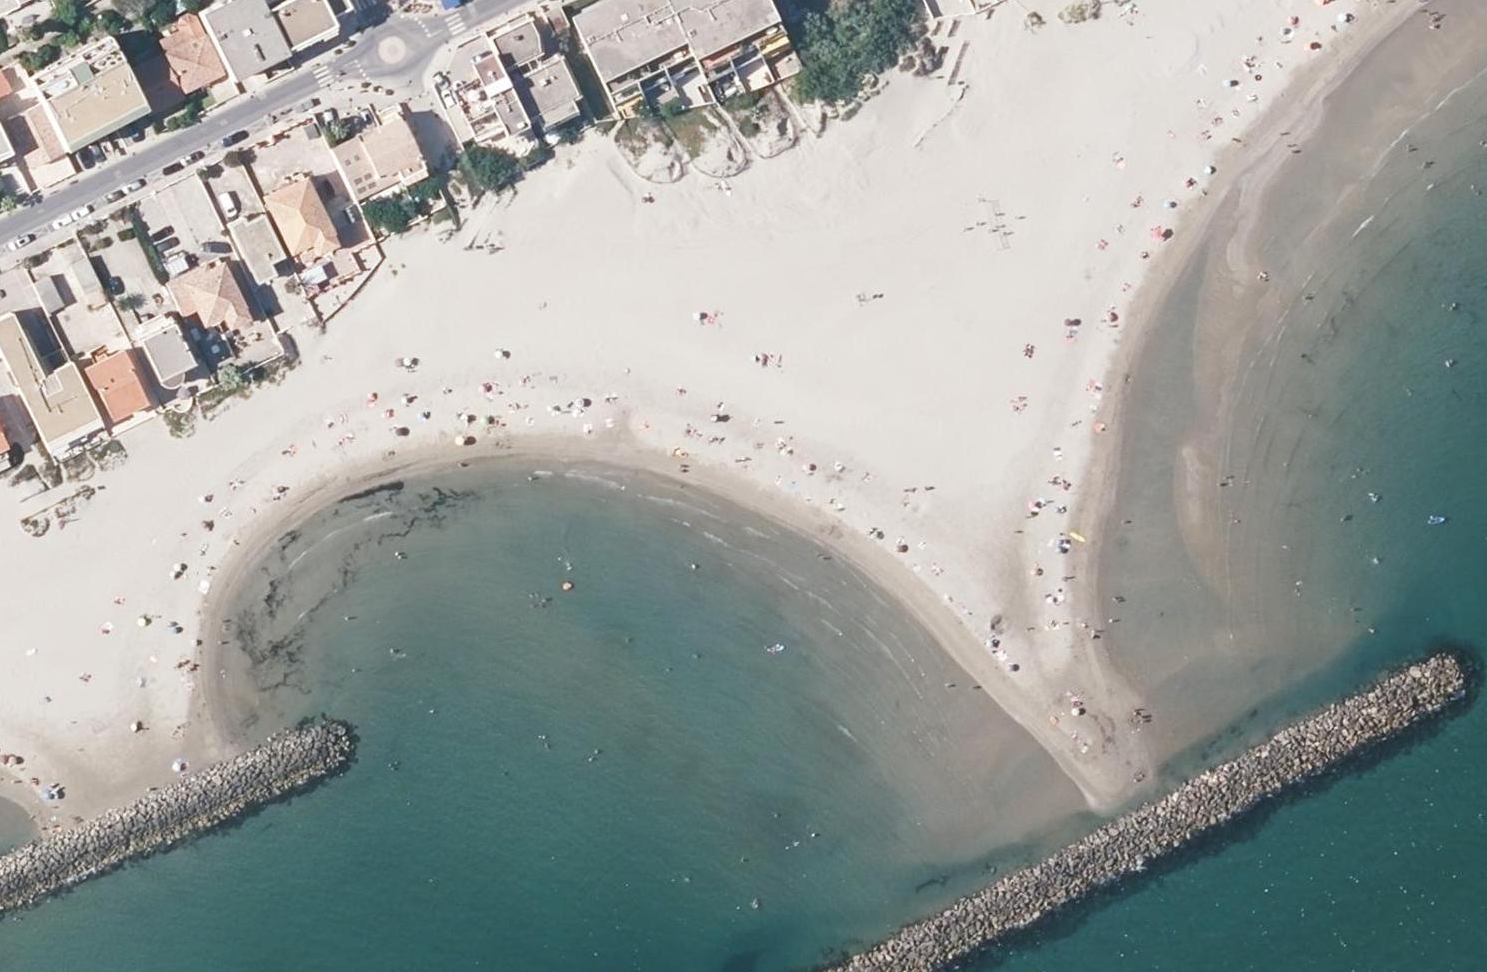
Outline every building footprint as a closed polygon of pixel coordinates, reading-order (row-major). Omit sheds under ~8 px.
[(18,4),(17,1),(16,1),(15,0),(0,0),(0,12),(18,4)] [(229,78),(245,70),(283,50),(280,44),(262,7),(258,1),(258,0),(217,0),(210,3),(195,11),(229,78)] [(343,0),(276,0),(262,7),(280,44),(329,20),(326,15),(346,6),(343,0)] [(767,0),(628,0),(575,26),(614,108),(698,68),(707,87),(789,47),(767,0)] [(543,17),(552,35),(568,28),(559,10),(543,17)] [(164,52),(182,91),(220,72),(198,24),(192,26),(196,36),(164,52)] [(493,45),(532,124),(538,120),(544,132),(578,115),(573,103),(578,101),(553,50),(541,56),(538,40),(531,27),(493,45)] [(39,102),(62,148),(142,106),(124,70),(106,35),(27,78),(39,102)] [(142,106),(146,114),(181,95),(160,52),(150,56),(146,49),(132,56),(136,64),(124,70),(142,106)] [(532,133),(496,60),(474,71),(481,85),(455,98),(459,107),(445,114),(461,145),(474,139),(477,143),(503,130),(510,143),(532,133)] [(0,82),(0,98),(10,93),(4,80),(0,82)] [(39,102),(0,119),(0,134),(4,141),(7,147),(16,143),(27,167),(63,150),(62,148),(39,102)] [(352,200),(397,177),(419,166),(415,158),(394,116),(373,126),(376,131),(357,141),(354,136),(342,141),(346,147),(330,154),(348,190),(352,200)] [(357,141),(376,131),(373,126),(354,136),(357,141)] [(330,154),(346,147),(342,141),(328,148),(330,154)] [(7,147),(18,171),(27,167),(16,143),(7,147)] [(419,166),(397,177),(401,184),(416,176),(422,173),(419,166)] [(261,197),(287,251),(306,242),(329,231),(303,177),(261,197)] [(226,224),(249,270),(267,263),(269,268),(282,262),(258,215),(242,223),(239,217),(226,224)] [(329,231),(306,242),(313,256),(335,245),(329,231)] [(86,258),(69,266),(83,293),(99,285),(86,258)] [(165,284),(180,314),(192,308),(201,324),(218,316),(240,305),(218,261),(206,267),(204,265),(165,284)] [(267,263),(249,270),(255,282),(272,274),(269,268),(267,263)] [(46,277),(30,285),(37,298),(44,313),(60,305),(46,277)] [(240,305),(218,316),(224,328),(246,318),(240,305)] [(0,315),(0,341),(5,351),(0,353),(7,367),(12,364),(21,383),(15,385),(43,441),(95,416),(67,360),(40,373),(9,310),(0,315)] [(136,338),(155,379),(158,378),(159,380),(163,382),(169,382),(174,378),(176,373),(176,368),(189,362),(170,322),(136,338)] [(94,386),(109,417),(141,399),(126,369),(128,367),(118,349),(81,368),(91,387),(94,386)] [(7,367),(15,385),(21,383),(12,364),(7,367)] [(47,450),(99,425),(95,416),(43,441),(47,450)]
